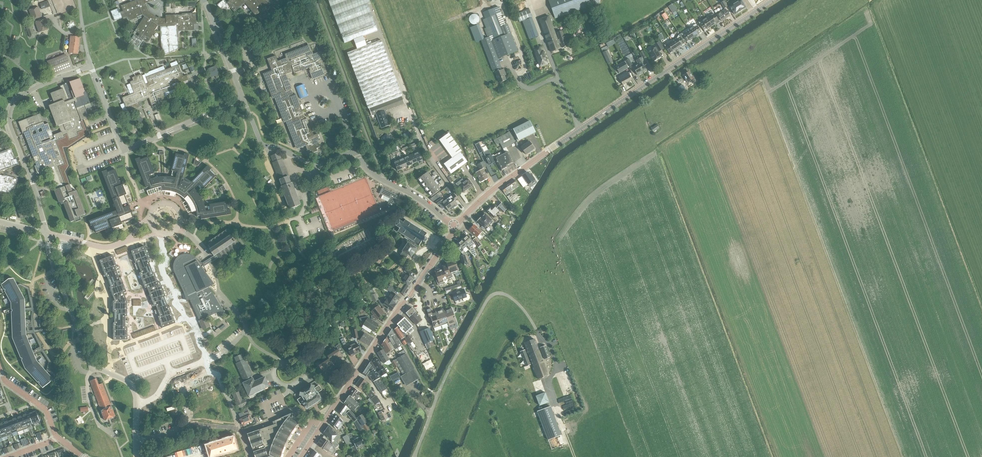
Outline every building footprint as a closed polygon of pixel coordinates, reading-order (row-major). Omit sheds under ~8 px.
[(121,6),(123,11),(121,12),(119,8),(111,11),(115,21),(123,18),(125,23),(138,18),(138,17),(142,15),(144,16),(135,31),(140,34),(138,37),(135,34),(130,42),(139,47),(143,40),(148,43),(156,31),(155,30),(158,26),(160,26),(161,46),(165,55),(179,49),(178,31),(194,30),(199,30),(199,24),(197,24),(196,13),(182,13),(182,14),(174,15),(166,15),(166,18),(161,18),(159,16),(158,18),(149,11),(145,3),(154,0),(136,0),(121,6)] [(222,1),(217,5),(223,13),(230,7),(234,12),(245,3),(255,16),(260,12),(262,14),(258,17),(263,24),(272,17),(266,11),(271,7),(265,0),(228,0),(229,1),(227,3),(224,0),(223,0),(222,1)] [(378,30),(368,3),(370,2),(370,0),(328,0),(344,43),(378,30)] [(559,17),(600,2),(599,0),(548,0),(555,18),(559,17)] [(746,7),(741,0),(739,0),(729,6),(735,14),(746,7)] [(40,4),(42,9),(44,8),(45,9),(51,7),(48,1),(40,4)] [(32,20),(40,18),(42,17),(39,7),(29,10),(32,20)] [(529,9),(516,14),(519,22),(523,21),(530,39),(538,36),(531,18),(532,17),(529,9)] [(722,21),(730,16),(725,9),(717,14),(722,21)] [(707,18),(712,26),(717,23),(717,24),(720,22),(715,13),(707,18)] [(469,17),(469,19),(469,20),(470,22),(471,23),(472,24),(473,24),(474,25),(476,24),(477,24),(478,23),(479,22),(479,20),(479,19),(479,18),(478,16),(477,15),(476,15),(475,14),(473,14),(472,15),(471,15),(470,16),(469,17)] [(495,69),(496,72),(500,82),(506,80),(504,75),(506,74),(504,70),(504,69),(502,70),(498,58),(518,50),(507,23),(500,26),(496,14),(485,18),(493,39),(491,40),(489,36),(481,40),(493,70),(495,69)] [(551,52),(561,48),(548,15),(539,19),(551,52)] [(35,22),(39,33),(49,29),(45,18),(35,22)] [(708,29),(712,26),(707,18),(703,21),(699,21),(699,22),(705,32),(708,30),(708,29)] [(689,28),(695,37),(699,35),(700,35),(703,33),(696,23),(689,28)] [(479,25),(473,27),(475,34),(481,32),(479,25)] [(31,26),(26,28),(29,37),(35,35),(31,26)] [(691,40),(695,37),(689,28),(681,33),(688,43),(691,41),(691,40)] [(563,34),(565,34),(566,33),(565,29),(556,32),(559,40),(558,40),(559,42),(560,41),(562,48),(567,46),(567,44),(570,42),(568,37),(565,38),(563,34)] [(624,36),(620,38),(619,35),(617,36),(622,47),(627,45),(624,36)] [(672,41),(678,49),(682,46),(683,47),(686,45),(679,35),(677,38),(672,41)] [(78,54),(80,37),(71,36),(69,53),(78,54)] [(356,44),(365,41),(363,36),(354,39),(356,44)] [(678,49),(672,41),(671,39),(664,44),(671,54),(674,52),(673,52),(678,49)] [(384,111),(404,103),(402,96),(402,95),(381,40),(347,53),(368,108),(369,108),(372,115),(377,114),(382,128),(389,125),(386,116),(384,111)] [(654,61),(661,56),(658,51),(663,48),(659,41),(653,45),(655,47),(648,51),(654,61)] [(286,122),(296,149),(306,145),(309,154),(318,151),(317,148),(320,147),(318,141),(320,140),(317,134),(314,135),(312,130),(314,129),(312,126),(311,127),(307,118),(305,119),(303,113),(300,104),(301,103),(300,101),(299,101),(296,94),(293,95),(291,89),(292,89),(289,82),(291,81),(290,78),(288,79),(286,74),(293,72),(294,73),(303,70),(304,72),(307,71),(306,69),(309,68),(310,70),(309,71),(312,79),(325,74),(327,72),(323,60),(325,59),(322,50),(313,54),(310,44),(285,54),(285,55),(286,58),(278,61),(276,55),(267,59),(272,70),(263,74),(272,99),(274,98),(275,98),(284,122),(285,122),(286,122)] [(542,50),(540,46),(533,49),(540,66),(548,63),(543,50),(542,50)] [(608,64),(613,61),(607,50),(608,50),(607,46),(601,48),(603,52),(602,52),(608,64)] [(638,63),(643,72),(649,69),(644,60),(643,58),(646,56),(643,50),(639,52),(642,57),(636,60),(638,63)] [(53,76),(72,69),(66,54),(47,61),(53,76)] [(622,62),(620,64),(615,66),(619,73),(628,68),(625,61),(622,62)] [(637,75),(643,72),(638,63),(633,67),(637,75)] [(123,98),(122,98),(124,103),(126,109),(127,109),(128,111),(142,106),(141,105),(142,105),(140,102),(146,100),(146,99),(149,98),(152,107),(156,105),(157,107),(159,106),(167,103),(167,101),(163,91),(175,86),(176,88),(177,89),(179,88),(182,86),(182,84),(184,84),(183,82),(188,80),(186,75),(184,76),(183,73),(182,74),(180,68),(179,68),(178,65),(146,77),(148,83),(146,84),(142,74),(141,74),(132,78),(133,80),(131,81),(131,82),(130,82),(134,93),(123,97),(123,98)] [(211,78),(220,75),(216,66),(208,69),(211,78)] [(627,71),(618,76),(623,85),(632,79),(627,71)] [(692,75),(689,71),(686,73),(686,72),(684,74),(683,75),(688,81),(691,79),(693,82),(695,80),(693,78),(694,77),(692,75)] [(39,114),(18,122),(23,134),(24,133),(26,139),(28,145),(30,148),(31,150),(36,165),(34,166),(35,168),(37,174),(47,177),(48,173),(50,172),(56,188),(54,188),(55,190),(54,190),(56,195),(59,203),(63,201),(64,203),(63,203),(71,222),(75,220),(75,221),(76,222),(81,220),(81,219),(80,216),(86,214),(77,190),(73,192),(70,184),(66,175),(65,172),(69,166),(68,164),(63,147),(68,147),(88,134),(82,120),(87,118),(89,117),(86,109),(87,108),(97,104),(97,103),(96,101),(91,103),(88,97),(86,92),(85,92),(85,91),(80,78),(78,79),(72,81),(60,86),(61,89),(60,90),(55,91),(51,93),(52,98),(53,100),(50,101),(52,105),(49,106),(50,108),(57,127),(59,126),(59,127),(61,132),(53,135),(51,130),(49,123),(45,124),(44,122),(43,122),(39,114)] [(301,98),(309,95),(305,83),(297,86),(301,98)] [(682,92),(686,89),(683,84),(678,87),(681,92),(682,92)] [(513,129),(517,141),(535,132),(529,121),(513,129)] [(506,147),(515,142),(509,132),(494,140),(496,145),(500,143),(505,153),(502,154),(501,152),(493,156),(501,171),(508,167),(508,166),(514,163),(506,147)] [(439,140),(449,153),(452,157),(445,163),(452,173),(467,162),(460,152),(462,151),(449,133),(439,140)] [(391,144),(393,135),(385,134),(383,142),(391,144)] [(526,154),(534,149),(529,141),(521,147),(526,154)] [(19,164),(17,158),(16,158),(15,157),(14,157),(11,149),(0,153),(0,171),(19,164)] [(484,152),(486,157),(489,164),(495,162),(491,155),(491,154),(489,150),(484,152)] [(413,153),(417,162),(422,159),(419,151),(413,153)] [(282,159),(281,156),(279,152),(271,156),(273,162),(272,162),(279,180),(282,186),(281,186),(281,187),(289,209),(290,209),(301,205),(300,204),(301,204),(292,182),(291,182),(289,176),(282,158),(282,159)] [(149,186),(151,190),(153,189),(156,188),(159,187),(162,186),(162,191),(165,191),(167,191),(169,191),(172,192),(174,193),(176,193),(178,194),(180,196),(182,197),(184,199),(188,195),(189,197),(191,199),(193,202),(194,204),(195,206),(196,209),(196,211),(197,214),(197,216),(201,216),(201,219),(231,214),(230,210),(228,210),(227,202),(210,204),(210,210),(206,211),(205,207),(204,204),(203,201),(201,197),(199,194),(197,191),(194,189),(199,184),(203,188),(215,176),(210,171),(211,168),(208,165),(192,182),(189,180),(186,179),(184,178),(189,155),(184,153),(184,156),(176,154),(171,171),(177,172),(175,178),(172,177),(168,177),(165,177),(161,177),(158,177),(154,178),(151,179),(149,175),(155,173),(149,157),(141,160),(140,157),(135,159),(146,187),(149,186)] [(412,164),(417,162),(413,153),(408,155),(412,164)] [(407,166),(412,164),(408,155),(403,158),(407,166)] [(402,168),(407,166),(403,158),(398,160),(402,168)] [(397,170),(402,168),(398,160),(394,162),(397,170)] [(488,178),(482,168),(485,166),(483,161),(477,164),(480,170),(476,172),(481,182),(488,178)] [(117,211),(89,221),(91,225),(94,225),(96,232),(112,226),(112,228),(122,224),(122,222),(123,222),(126,221),(134,218),(132,212),(128,203),(125,195),(127,195),(123,185),(121,185),(115,169),(108,172),(107,170),(102,172),(117,211)] [(422,184),(431,177),(428,172),(418,179),(422,184)] [(531,176),(528,172),(522,176),(528,184),(535,180),(532,175),(531,176)] [(10,195),(12,189),(15,190),(18,179),(4,175),(4,176),(0,175),(0,192),(10,195)] [(425,188),(435,181),(431,177),(422,184),(425,188)] [(473,185),(468,179),(464,181),(462,179),(456,183),(463,193),(473,185)] [(435,181),(425,188),(428,192),(438,185),(435,181)] [(518,182),(502,192),(509,201),(524,190),(518,182)] [(438,185),(428,192),(431,196),(441,189),(438,185)] [(390,199),(387,204),(386,206),(383,207),(385,210),(393,207),(399,195),(382,188),(379,193),(390,199)] [(447,199),(453,208),(458,205),(455,201),(458,199),(453,192),(448,196),(449,197),(447,199)] [(453,208),(447,199),(444,201),(441,198),(436,202),(438,205),(442,202),(449,211),(453,208)] [(501,211),(495,205),(492,209),(491,208),(490,208),(489,208),(487,210),(488,211),(487,212),(494,218),(501,211)] [(513,206),(507,210),(514,219),(516,217),(514,215),(518,212),(513,206)] [(21,219),(28,216),(25,209),(18,212),(21,219)] [(492,220),(485,214),(481,218),(480,218),(479,218),(478,220),(478,221),(485,228),(489,224),(490,225),(493,222),(492,220)] [(427,234),(405,219),(403,222),(399,220),(397,221),(395,223),(395,226),(393,230),(397,233),(398,232),(405,237),(404,238),(407,239),(405,242),(407,243),(402,251),(402,252),(400,255),(406,258),(408,255),(411,257),(417,248),(414,246),(415,244),(417,246),(418,245),(419,246),(422,242),(425,244),(427,240),(424,238),(427,234)] [(479,229),(474,225),(469,230),(477,237),(480,234),(482,237),(485,234),(482,231),(483,231),(480,229),(479,229)] [(206,261),(203,264),(205,266),(207,264),(212,261),(214,260),(219,257),(220,259),(221,260),(233,251),(236,255),(239,253),(239,252),(240,252),(237,248),(241,246),(238,242),(236,239),(229,228),(208,242),(209,243),(212,247),(210,249),(209,249),(214,256),(211,258),(206,261)] [(472,250),(470,252),(474,256),(476,255),(474,247),(471,245),(474,243),(467,235),(462,239),(472,250)] [(476,237),(473,239),(478,247),(481,245),(476,237)] [(462,254),(465,252),(468,249),(470,252),(472,250),(462,239),(455,246),(462,254)] [(145,246),(131,251),(136,263),(134,263),(134,264),(136,263),(136,265),(137,266),(138,270),(140,269),(141,271),(141,272),(139,273),(145,288),(147,287),(154,306),(156,306),(157,309),(156,309),(158,316),(156,316),(157,317),(158,316),(162,328),(176,323),(170,307),(168,307),(166,300),(165,297),(166,296),(160,282),(158,282),(155,273),(153,273),(150,263),(151,262),(145,246)] [(174,265),(173,268),(174,270),(175,274),(182,289),(183,290),(184,293),(187,301),(188,300),(190,299),(195,310),(195,311),(199,320),(199,321),(199,322),(202,327),(203,330),(210,327),(211,326),(207,317),(209,316),(213,314),(218,312),(221,317),(226,314),(224,312),(224,311),(211,290),(210,289),(209,290),(207,287),(211,285),(214,284),(206,272),(207,272),(205,267),(204,265),(203,266),(201,266),(196,260),(197,259),(195,257),(193,255),(190,254),(188,254),(186,254),(184,254),(181,255),(179,256),(177,257),(176,259),(175,261),(174,262),(174,265)] [(113,255),(100,260),(106,277),(107,276),(109,281),(111,287),(110,287),(115,301),(113,301),(113,312),(115,312),(115,323),(113,323),(114,340),(128,340),(128,328),(129,328),(129,327),(128,327),(128,320),(126,320),(126,317),(128,317),(127,301),(124,293),(127,292),(121,277),(119,278),(118,275),(120,274),(118,268),(119,267),(119,266),(117,267),(113,255)] [(450,260),(455,273),(459,272),(454,258),(450,260)] [(414,263),(409,260),(405,266),(411,270),(414,266),(412,265),(414,263)] [(455,273),(450,260),(446,261),(447,264),(448,267),(451,274),(452,274),(455,273)] [(451,274),(448,267),(447,264),(442,266),(443,269),(444,268),(445,272),(448,279),(453,277),(452,274),(451,274)] [(409,285),(414,277),(410,275),(412,272),(406,268),(404,271),(406,273),(402,280),(409,285)] [(448,279),(445,272),(444,268),(443,269),(439,270),(444,283),(449,281),(448,279)] [(438,285),(444,283),(439,270),(433,272),(438,285)] [(25,299),(18,286),(17,285),(14,279),(2,285),(5,290),(5,291),(11,303),(11,304),(12,312),(12,313),(13,336),(13,337),(13,338),(21,358),(22,360),(25,368),(37,382),(39,384),(43,388),(53,378),(48,373),(46,371),(37,361),(35,356),(34,353),(30,345),(26,335),(26,333),(26,332),(26,327),(25,320),(25,309),(25,308),(25,299)] [(405,296),(410,287),(404,283),(399,291),(405,296)] [(381,305),(383,307),(384,308),(386,306),(388,307),(387,308),(391,311),(398,302),(397,301),(400,297),(393,293),(396,290),(391,285),(387,290),(391,292),(385,302),(382,299),(379,300),(381,305)] [(372,289),(368,291),(370,296),(374,302),(379,300),(375,293),(372,289)] [(466,294),(464,289),(452,293),(455,301),(463,298),(464,301),(468,300),(469,299),(470,298),(470,297),(470,296),(469,295),(468,294),(467,294),(466,294)] [(371,312),(374,315),(377,319),(385,313),(378,306),(371,312)] [(416,325),(422,320),(415,312),(416,311),(412,307),(406,313),(416,325)] [(457,323),(451,308),(444,310),(443,308),(432,313),(430,308),(426,309),(430,320),(431,320),(434,328),(448,323),(449,326),(457,323)] [(368,317),(360,318),(360,320),(365,323),(362,327),(370,333),(372,329),(374,331),(378,324),(368,317)] [(412,328),(413,327),(404,318),(397,324),(401,328),(400,329),(403,333),(404,332),(405,334),(408,331),(411,334),(414,331),(412,328)] [(394,330),(401,340),(405,337),(403,333),(398,327),(394,330)] [(134,339),(156,330),(155,328),(133,336),(134,339)] [(425,344),(428,343),(434,340),(429,328),(420,332),(425,344)] [(396,349),(402,346),(392,329),(388,336),(396,349)] [(369,345),(373,339),(364,333),(360,340),(369,345)] [(387,337),(382,345),(387,354),(388,353),(389,354),(391,353),(390,351),(394,349),(387,337)] [(538,379),(548,376),(535,339),(524,343),(538,379)] [(351,344),(356,354),(361,352),(356,342),(351,344)] [(338,349),(333,353),(338,361),(344,357),(342,355),(345,353),(339,344),(336,346),(338,349)] [(352,356),(356,354),(351,344),(347,346),(352,356)] [(544,359),(550,357),(546,345),(540,347),(544,359)] [(384,363),(389,360),(383,349),(378,353),(384,363)] [(405,384),(419,376),(405,354),(406,353),(404,350),(397,354),(399,357),(397,358),(397,359),(395,360),(398,366),(403,375),(400,376),(398,372),(390,377),(393,381),(401,377),(405,384)] [(526,382),(536,378),(525,350),(520,352),(526,366),(521,368),(526,382)] [(333,364),(338,361),(333,353),(327,356),(329,359),(333,364)] [(246,359),(245,359),(242,354),(234,357),(237,363),(236,364),(243,380),(244,379),(246,382),(243,383),(250,398),(256,396),(254,393),(270,386),(265,376),(255,381),(253,378),(252,376),(253,376),(246,359)] [(372,361),(377,370),(381,377),(387,373),(384,369),(377,358),(372,361)] [(335,367),(333,364),(329,359),(324,362),(329,370),(335,367)] [(369,371),(375,368),(371,361),(362,374),(366,376),(368,373),(369,371)] [(324,374),(329,370),(324,362),(318,365),(324,374)] [(380,377),(375,368),(369,371),(368,373),(381,393),(387,389),(380,377)] [(362,389),(368,382),(361,377),(356,385),(362,389)] [(99,384),(97,378),(90,381),(101,410),(105,420),(116,416),(112,406),(103,383),(99,384)] [(531,386),(530,391),(533,391),(537,395),(543,393),(544,387),(539,383),(533,385),(533,387),(531,386)] [(300,392),(299,397),(299,398),(298,399),(297,400),(300,404),(303,402),(307,408),(321,399),(317,393),(322,390),(319,386),(319,385),(318,386),(314,388),(315,386),(311,385),(311,387),(302,393),(300,392)] [(357,400),(359,397),(358,396),(361,392),(354,388),(350,395),(357,400)] [(368,388),(364,392),(371,399),(375,396),(368,388)] [(242,400),(240,396),(238,392),(233,394),(237,403),(235,403),(238,409),(248,404),(245,399),(242,400)] [(545,392),(536,396),(539,406),(549,402),(545,392)] [(353,411),(360,404),(350,395),(344,403),(353,411)] [(347,414),(354,422),(360,433),(365,430),(362,426),(358,419),(357,417),(350,410),(344,403),(338,411),(343,417),(347,414)] [(561,435),(550,406),(537,411),(548,440),(561,435)] [(36,410),(29,413),(33,424),(40,421),(36,410)] [(244,412),(239,414),(241,419),(240,419),(243,425),(244,426),(246,425),(246,424),(253,421),(249,411),(244,413),(244,412)] [(27,426),(28,426),(33,424),(29,413),(23,415),(27,426)] [(282,453),(284,447),(288,440),(291,433),(295,427),(300,422),(300,421),(300,422),(298,421),(298,420),(299,419),(298,416),(298,415),(297,414),(296,413),(293,413),(292,413),(291,413),(273,422),(274,425),(248,434),(248,433),(247,434),(255,456),(281,456),(282,453)] [(362,414),(357,417),(358,419),(362,426),(365,430),(365,432),(369,429),(367,426),(367,427),(365,424),(368,422),(362,414)] [(27,426),(23,415),(18,417),(23,430),(28,428),(28,426),(27,426)] [(337,429),(341,423),(342,424),(344,423),(343,421),(337,415),(331,423),(337,429)] [(17,431),(18,432),(23,430),(18,417),(13,419),(17,431)] [(13,419),(7,421),(12,433),(17,431),(13,419)] [(12,433),(7,421),(2,423),(7,436),(12,434),(12,433)] [(335,448),(339,445),(337,442),(340,437),(329,425),(323,433),(331,442),(335,448)] [(347,446),(352,444),(347,435),(343,437),(347,446)] [(321,438),(320,438),(318,441),(319,441),(317,444),(328,451),(333,454),(336,450),(325,437),(324,436),(322,438),(322,437),(321,438)] [(353,440),(355,445),(351,447),(354,453),(358,451),(356,447),(364,444),(360,436),(353,440)] [(210,456),(214,456),(237,450),(233,439),(207,446),(210,456)]
